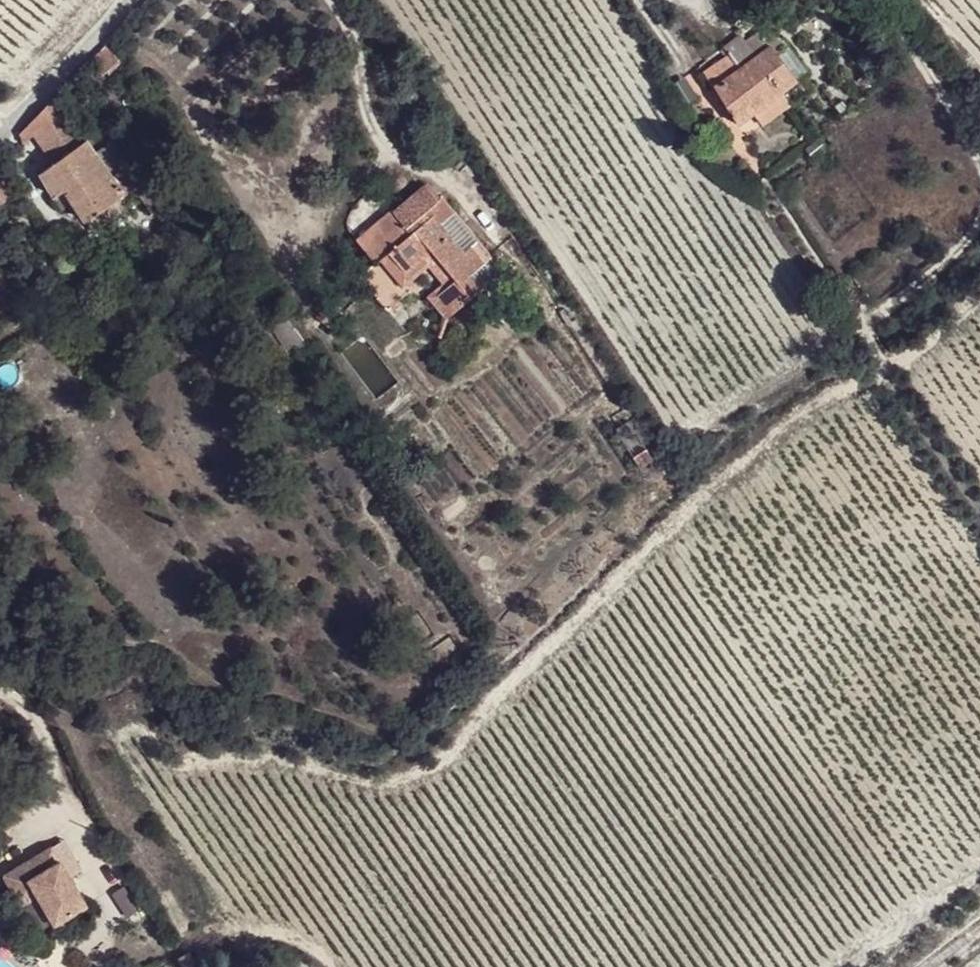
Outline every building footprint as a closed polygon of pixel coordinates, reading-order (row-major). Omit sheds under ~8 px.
[(777,51),(787,43),(784,38),(770,31),(763,33),(761,31),(748,41),(742,35),(724,48),(729,55),(705,73),(740,121),(753,111),(781,90),(797,78),(777,51)] [(808,70),(787,43),(777,51),(797,78),(808,70)] [(106,45),(94,57),(110,72),(120,59),(106,45)] [(433,90),(427,83),(422,87),(429,95),(433,90)] [(792,104),(781,90),(753,111),(764,126),(792,104)] [(56,97),(20,135),(24,144),(35,136),(55,163),(41,173),(56,197),(65,190),(74,202),(87,222),(120,199),(136,189),(122,170),(114,176),(56,97)] [(837,106),(841,113),(848,107),(844,101),(837,106)] [(0,183),(0,205),(11,197),(0,183)] [(430,184),(426,187),(438,201),(442,198),(430,184)] [(438,201),(426,187),(395,213),(393,211),(359,240),(377,262),(362,277),(389,310),(410,293),(405,287),(399,279),(390,268),(397,262),(406,273),(425,258),(431,265),(448,287),(433,301),(447,318),(481,289),(474,279),(470,275),(485,263),(471,247),(465,253),(433,216),(429,209),(438,201)] [(64,209),(74,202),(65,190),(56,197),(64,209)] [(442,198),(438,201),(429,209),(433,216),(448,202),(443,196),(442,198)] [(128,210),(120,199),(87,222),(93,233),(128,210)] [(448,202),(433,216),(465,253),(471,247),(480,239),(448,202)] [(492,257),(485,263),(470,275),(474,279),(495,261),(492,257)] [(405,287),(431,265),(425,258),(406,273),(399,279),(405,287)] [(399,279),(406,273),(397,262),(390,268),(399,279)] [(289,316),(273,327),(292,356),(308,345),(289,316)] [(16,888),(33,879),(41,893),(57,922),(89,904),(56,845),(7,873),(16,888)] [(33,879),(16,888),(24,903),(41,893),(33,879)]
